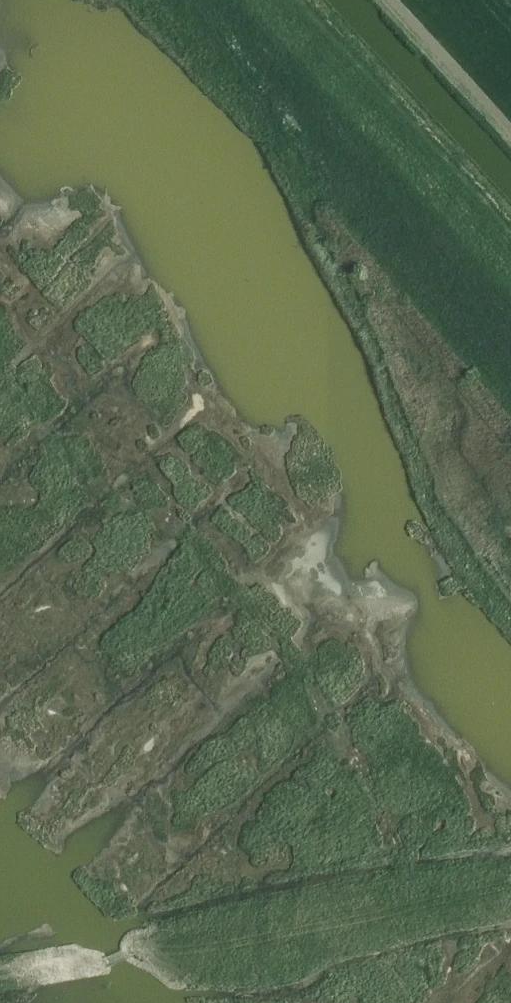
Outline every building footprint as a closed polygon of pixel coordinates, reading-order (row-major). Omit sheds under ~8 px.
[(281,594),(292,590),(285,572),(275,576),(281,594)]
